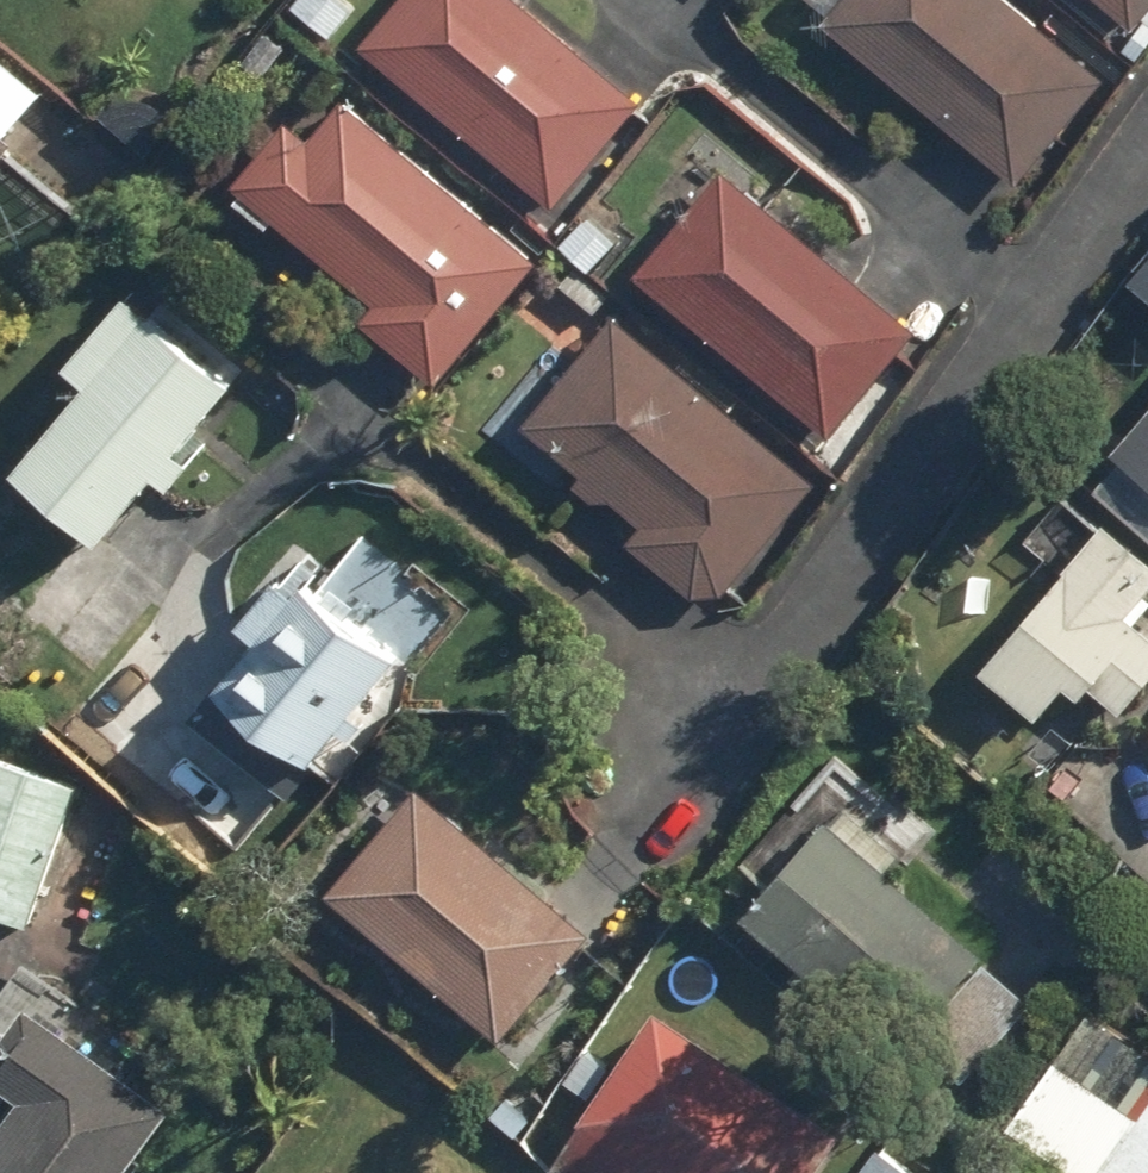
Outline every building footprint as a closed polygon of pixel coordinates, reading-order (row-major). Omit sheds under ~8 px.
[(331,41),(354,11),(340,0),(297,0),(289,10),(331,41)] [(554,207),(641,103),(518,0),(402,0),(362,48),(554,207)] [(1019,181),(1103,77),(1008,0),(845,0),(825,25),(1019,181)] [(1132,27),(1147,8),(1147,0),(1101,0),(1132,27)] [(269,33),(244,62),(262,78),(287,49),(269,33)] [(361,323),(437,384),(537,263),(345,103),(312,143),(288,123),(234,185),(376,306),(361,323)] [(14,143),(0,132),(0,159),(14,143)] [(635,277),(829,437),(917,331),(724,171),(635,277)] [(567,246),(597,271),(620,243),(588,218),(567,246)] [(16,472),(100,542),(156,475),(172,487),(192,465),(175,450),(232,384),(148,314),(16,472)] [(629,543),(692,595),(725,592),(814,484),(615,317),(525,425),(580,472),(581,489),(593,500),(612,499),(644,526),(629,543)] [(1147,479),(1147,413),(1115,451),(1147,479)] [(1039,721),(1070,688),(1084,701),(1094,688),(1126,715),(1147,690),(1147,634),(1129,619),(1147,596),(1147,564),(1104,528),(982,671),(1039,721)] [(218,693),(310,765),(395,662),(304,590),(218,693)] [(28,929),(77,789),(0,762),(0,919),(28,929)] [(327,897),(502,1045),(590,937),(417,789),(327,897)] [(744,920),(899,1053),(983,960),(830,821),(744,920)] [(169,1115),(25,1010),(0,1044),(0,1085),(22,1102),(0,1131),(0,1172),(127,1172),(169,1115)] [(555,1172),(816,1172),(841,1135),(658,1010),(552,1171),(555,1172)] [(593,1101),(613,1069),(586,1053),(566,1085),(593,1101)] [(1144,1117),(1059,1058),(1010,1129),(1072,1172),(1147,1172),(1147,1112),(1144,1117)] [(493,1118),(518,1140),(533,1121),(509,1099),(493,1118)] [(878,1152),(862,1172),(906,1172),(878,1152)]
